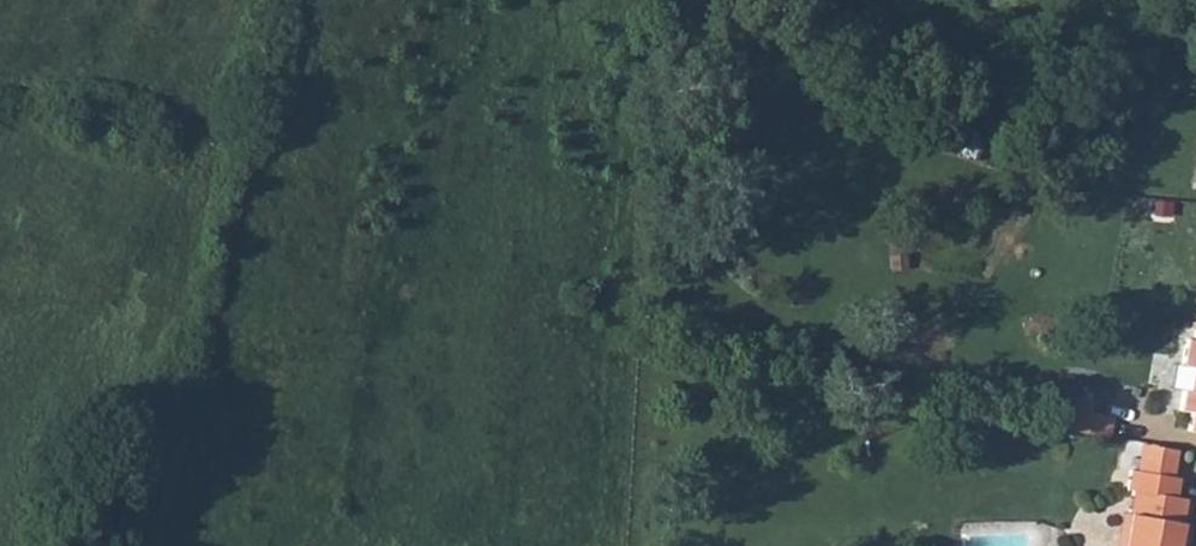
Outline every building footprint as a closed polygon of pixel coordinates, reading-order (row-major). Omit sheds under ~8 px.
[(1193,413),(1190,433),(1195,434),(1195,324),(1195,323),(1193,341),(1188,340),(1183,365),(1195,367),(1191,391),(1185,390),(1182,411),(1193,413)] [(1059,427),(1077,431),(1079,413),(1086,414),(1087,411),(1089,397),(1064,393),(1059,427)] [(1077,431),(1106,436),(1110,416),(1087,411),(1086,414),(1079,413),(1077,431)] [(1186,535),(1180,534),(1186,500),(1175,498),(1178,478),(1131,470),(1128,490),(1134,491),(1125,545),(1184,545),(1186,535)]
